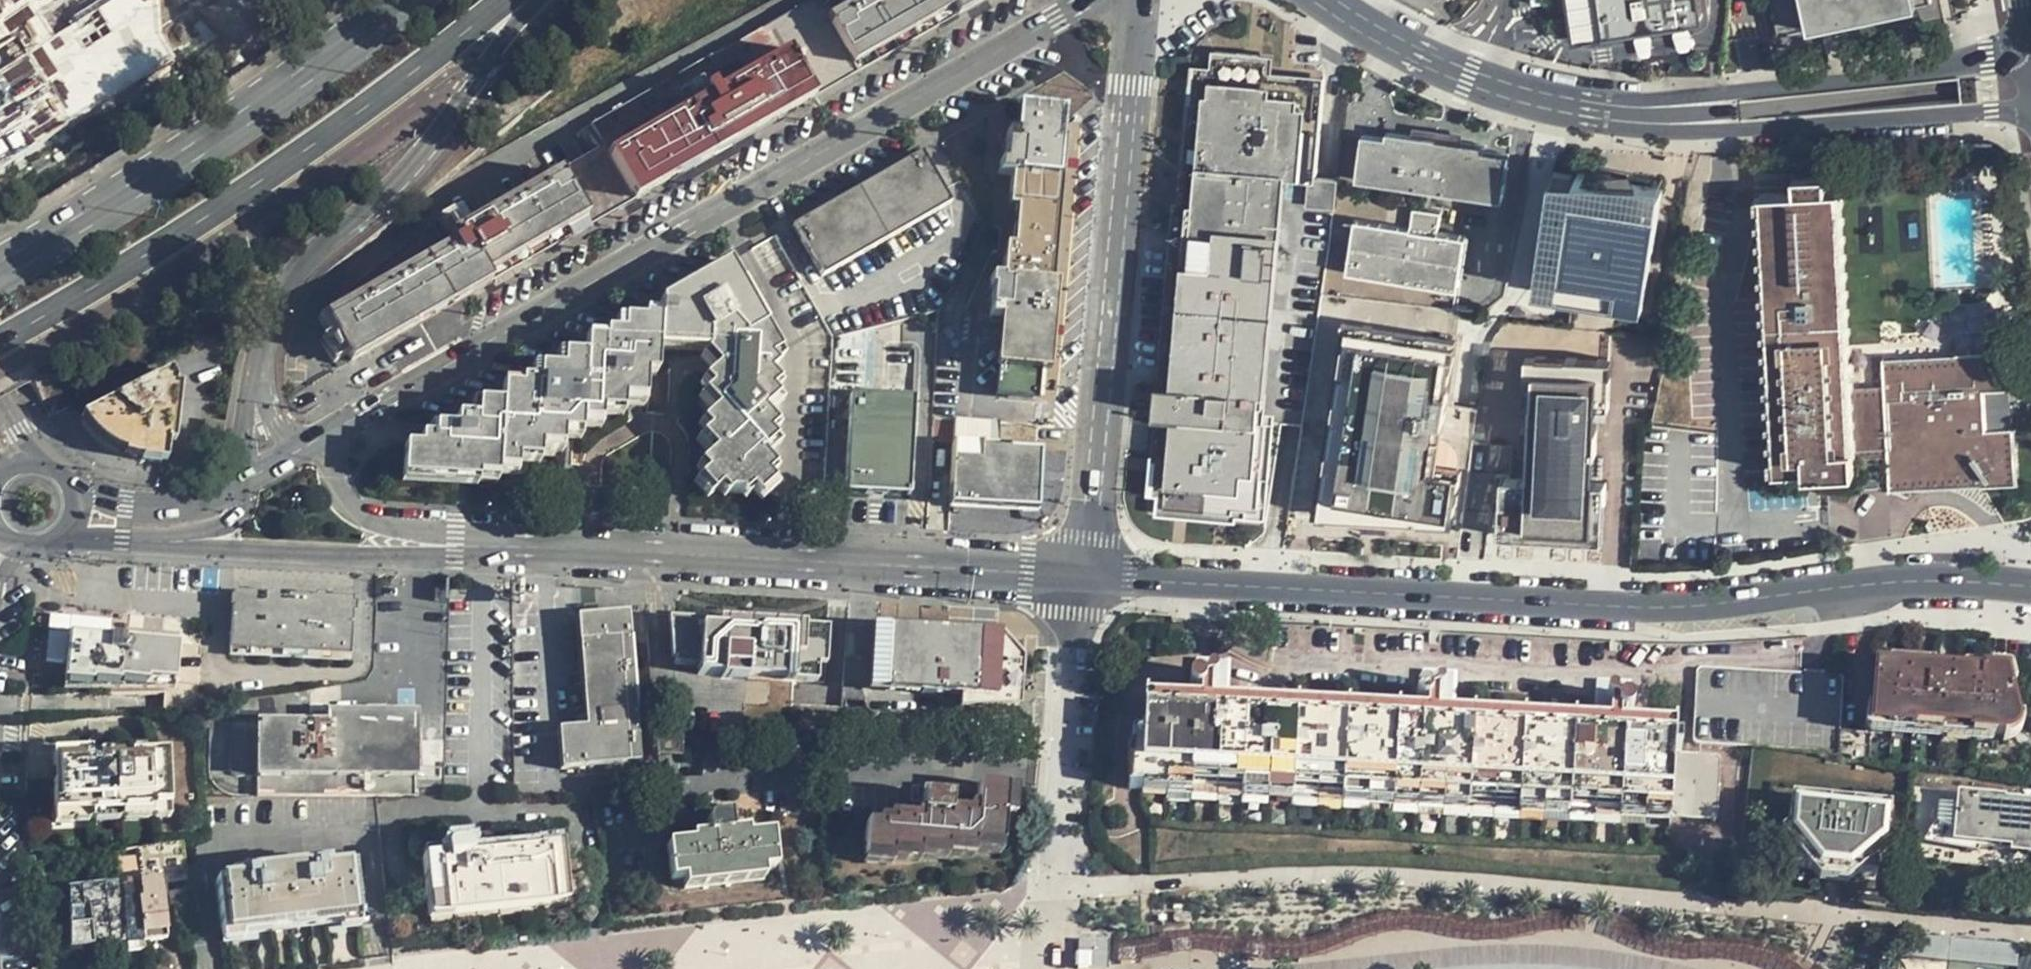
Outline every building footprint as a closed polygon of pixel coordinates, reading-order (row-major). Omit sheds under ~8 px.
[(181,60),(165,36),(164,0),(0,0),(0,166),(181,60)] [(982,0),(833,0),(819,8),(814,0),(813,0),(713,57),(708,57),(582,129),(593,150),(458,226),(449,211),(440,216),(331,301),(323,314),(350,360),(982,0)] [(1570,40),(1702,22),(1698,0),(1565,0),(1570,40)] [(1916,4),(1915,0),(1773,0),(1780,32),(1916,4)] [(1252,414),(1274,176),(1299,178),(1309,74),(1261,70),(1262,59),(1223,55),(1222,66),(1202,64),(1195,141),(1200,142),(1197,168),(1190,168),(1188,181),(1169,381),(1158,379),(1155,410),(1167,411),(1163,451),(1169,451),(1165,494),(1248,501),(1253,458),(1256,458),(1258,425),(1259,415),(1252,414)] [(1019,114),(1001,314),(1041,317),(1060,117),(1019,114)] [(1346,131),(1338,195),(1426,207),(1429,186),(1501,196),(1508,152),(1485,149),(1486,143),(1386,129),(1385,135),(1346,131)] [(949,201),(920,151),(861,184),(891,234),(949,201)] [(1559,186),(1596,187),(1596,194),(1649,196),(1650,166),(1595,165),(1595,158),(1560,156),(1559,186)] [(1686,199),(1700,157),(1660,156),(1657,212),(1664,213),(1684,213),(1686,199)] [(1890,477),(2008,472),(2006,426),(2009,426),(2005,352),(1884,357),(1885,384),(1848,385),(1837,189),(1827,189),(1825,174),(1793,175),(1793,192),(1760,193),(1774,468),(1805,467),(1805,471),(1851,470),(1851,456),(1864,456),(1888,455),(1890,477)] [(1335,194),(1336,178),(1310,176),(1307,202),(1333,204),(1335,194)] [(870,245),(891,234),(861,184),(792,224),(821,274),(870,245)] [(1442,209),(1426,207),(1338,195),(1326,288),(1455,306),(1465,234),(1439,231),(1442,209)] [(1684,213),(1664,213),(1664,228),(1682,229),(1684,213)] [(1693,229),(1694,213),(1684,213),(1682,229),(1693,229)] [(756,316),(725,261),(401,446),(400,476),(474,479),(474,475),(495,476),(496,467),(512,468),(514,456),(536,457),(537,443),(559,444),(561,429),(578,430),(580,419),(598,419),(599,409),(620,409),(622,396),(642,396),(643,371),(653,371),(656,346),(701,347),(714,366),(701,378),(708,385),(701,391),(714,406),(699,420),(706,428),(699,435),(711,449),(698,462),(705,470),(696,478),(708,490),(759,492),(767,357),(777,351),(756,316)] [(1528,318),(1531,319),(1581,324),(1585,297),(1532,290),(1528,318)] [(1034,391),(1041,317),(1001,314),(994,388),(1034,391)] [(1381,417),(1393,328),(1346,320),(1335,389),(1361,392),(1361,415),(1381,417)] [(832,336),(829,386),(860,388),(863,328),(832,336)] [(1393,328),(1381,417),(1443,422),(1456,338),(1393,328)] [(896,344),(893,396),(913,397),(915,345),(896,344)] [(1607,402),(1610,355),(1524,351),(1521,398),(1531,398),(1530,412),(1562,414),(1562,406),(1560,405),(1561,390),(1596,391),(1596,402),(1607,402)] [(166,458),(167,444),(174,376),(171,367),(83,411),(89,423),(100,435),(109,442),(124,448),(124,452),(166,458)] [(1368,511),(1381,417),(1361,415),(1361,392),(1335,389),(1316,508),(1368,511)] [(1527,477),(1501,475),(1498,532),(1601,537),(1604,479),(1592,478),(1596,402),(1596,391),(1561,390),(1560,405),(1562,406),(1562,414),(1530,412),(1527,477)] [(913,397),(893,396),(849,393),(844,490),(907,493),(913,397)] [(953,417),(952,440),(1009,443),(1011,422),(953,417)] [(1437,463),(1443,422),(1381,417),(1368,511),(1447,515),(1454,465),(1437,463)] [(2014,426),(2009,426),(2006,426),(2008,472),(2015,472),(2014,426)] [(1009,443),(952,440),(949,503),(1035,507),(1038,450),(1008,448),(1009,443)] [(1888,455),(1864,456),(1864,484),(1890,483),(1890,477),(1888,455)] [(2015,481),(2015,472),(2008,472),(1890,477),(1890,483),(1890,486),(2015,481)] [(349,596),(230,590),(227,652),(346,657),(349,596)] [(559,765),(629,760),(637,759),(625,611),(576,614),(583,725),(556,727),(559,765)] [(696,664),(696,672),(719,673),(719,677),(744,678),(744,675),(814,679),(816,661),(822,662),(823,625),(667,616),(669,657),(673,656),(674,663),(696,664)] [(866,688),(941,692),(940,628),(870,624),(866,688)] [(997,631),(940,628),(941,692),(956,693),(957,707),(1016,705),(1018,657),(997,631)] [(56,630),(53,656),(68,657),(71,631),(56,630)] [(180,641),(71,631),(68,657),(177,663),(180,641)] [(68,657),(67,663),(111,667),(109,681),(126,682),(126,679),(153,681),(154,677),(176,679),(177,663),(68,657)] [(1486,728),(1452,725),(1454,671),(1424,670),(1422,688),(1419,691),(1418,695),(1419,700),(1421,702),(1426,703),(1424,724),(1226,712),(1229,659),(1199,657),(1197,674),(1192,677),(1191,680),(1191,684),(1193,687),(1196,689),(1200,689),(1199,712),(1146,708),(1145,733),(1131,732),(1127,786),(1710,818),(1717,813),(1718,755),(1673,752),(1674,738),(1618,735),(1620,713),(1625,712),(1629,710),(1631,707),(1628,700),(1629,682),(1597,679),(1592,733),(1486,728)] [(65,677),(109,681),(111,667),(67,663),(65,677)] [(1694,742),(1836,751),(1838,718),(1841,676),(1698,667),(1694,742)] [(1981,674),(1877,667),(1873,725),(1914,728),(1914,725),(1968,729),(1968,733),(2006,735),(2014,730),(2016,725),(2016,719),(2005,673),(1982,670),(1981,674)] [(255,721),(255,792),(375,793),(412,793),(413,712),(325,711),(325,721),(255,721)] [(1836,751),(1864,753),(1866,720),(1838,718),(1836,751)] [(88,752),(106,751),(105,736),(88,737),(88,747),(88,752)] [(166,749),(106,751),(88,752),(88,747),(56,748),(57,778),(52,778),(53,806),(90,804),(90,808),(150,806),(150,802),(167,802),(166,749)] [(971,845),(991,846),(998,847),(1004,785),(976,783),(973,815),(946,813),(947,795),(920,793),(919,819),(892,818),(891,823),(863,821),(861,857),(889,859),(890,854),(916,856),(917,851),(943,853),(943,848),(971,850),(971,845)] [(1881,817),(1882,806),(1849,803),(1849,808),(1826,806),(1827,800),(1794,797),(1793,807),(1787,807),(1785,825),(1799,842),(1790,849),(1805,867),(1825,869),(1826,864),(1838,865),(1837,870),(1857,872),(1875,858),(1868,849),(1885,836),(1887,817),(1881,817)] [(2012,846),(2011,852),(2030,854),(2030,804),(1959,797),(1956,839),(2012,846)] [(725,814),(706,817),(712,873),(771,866),(767,831),(728,836),(725,814)] [(712,873),(706,817),(702,824),(703,839),(665,843),(668,878),(712,873)] [(1777,832),(1790,849),(1799,842),(1785,825),(1777,832)] [(1875,858),(1892,844),(1885,836),(1868,849),(1875,858)] [(426,915),(525,905),(564,900),(559,843),(534,845),(534,848),(466,855),(465,845),(460,840),(453,839),(446,840),(441,844),(440,855),(418,858),(426,915)] [(1805,867),(1790,849),(1789,865),(1805,867)] [(1875,858),(1857,872),(1873,874),(1875,858)] [(217,876),(224,934),(352,919),(350,897),(346,862),(321,864),(320,860),(244,869),(244,873),(217,876)] [(1825,869),(1805,867),(1815,879),(1845,882),(1857,872),(1837,870),(1838,865),(1826,864),(1825,869)] [(69,884),(69,926),(69,944),(143,937),(166,935),(160,876),(69,884)] [(69,944),(69,926),(57,927),(59,945),(69,944)] [(2020,955),(2016,968),(2030,968),(2030,957),(2020,955)]
